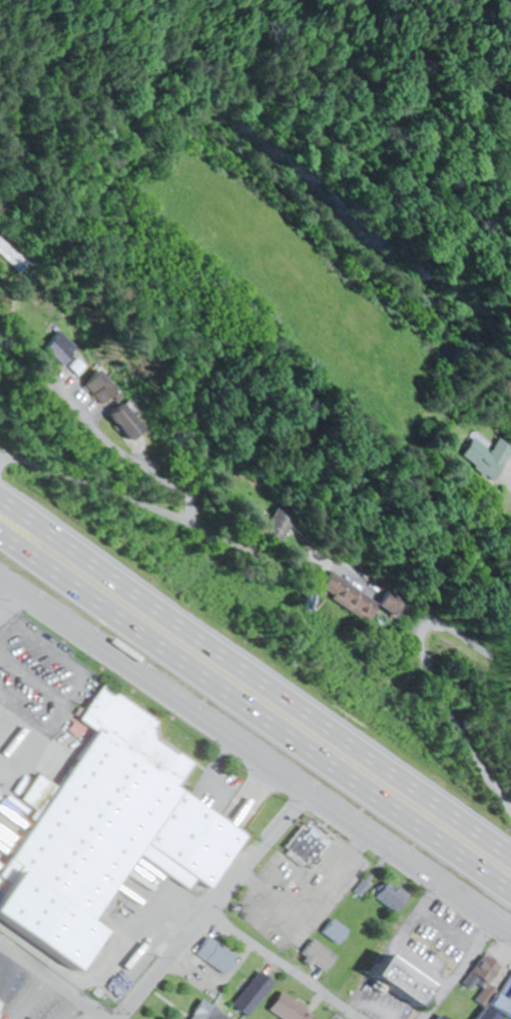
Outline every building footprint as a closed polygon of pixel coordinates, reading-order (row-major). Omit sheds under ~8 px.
[(7,236),(0,242),(0,251),(24,276),(35,265),(7,236)] [(60,367),(80,349),(64,331),(44,349),(60,367)] [(84,387),(101,405),(118,388),(100,370),(84,387)] [(143,429),(125,403),(108,416),(127,441),(143,429)] [(506,438),(493,452),(477,436),(459,455),(489,483),(510,459),(510,443),(506,438)] [(275,544),(297,518),(280,504),(259,530),(275,544)] [(374,603),(328,571),(314,590),(360,623),(374,603)] [(66,972),(93,931),(86,927),(132,856),(184,889),(190,881),(206,891),(242,834),(174,790),(192,763),(148,735),(156,722),(99,685),(76,720),(92,730),(54,789),(33,775),(16,800),(34,811),(0,864),(0,929),(66,972)] [(305,867),(327,845),(305,824),(283,846),(305,867)] [(408,897),(387,880),(373,898),(393,914),(408,897)] [(321,933),(335,945),(345,932),(331,920),(321,933)] [(233,957),(204,937),(192,955),(221,975),(233,957)] [(333,959),(311,940),(298,955),(321,974),(333,959)] [(424,985),(377,956),(363,977),(411,1007),(424,985)] [(270,985),(256,972),(227,1006),(242,1018),(270,985)] [(503,1000),(493,995),(486,1007),(507,1018),(510,1018),(510,986),(503,1000)] [(278,992),(265,1010),(277,1018),(308,1018),(310,1017),(278,992)] [(193,1000),(182,1018),(225,1018),(193,1000)] [(485,1007),(474,1018),(497,1018),(485,1007)]
